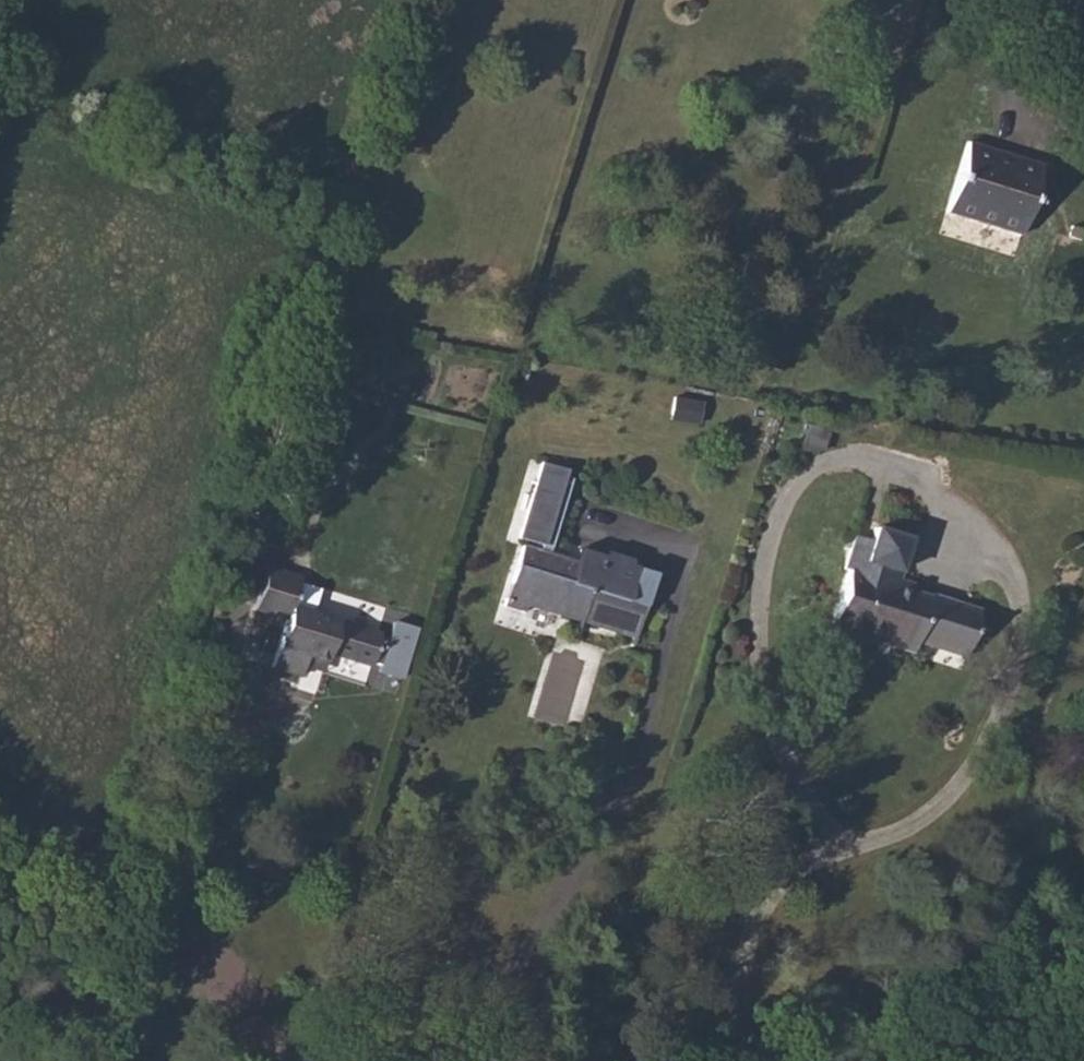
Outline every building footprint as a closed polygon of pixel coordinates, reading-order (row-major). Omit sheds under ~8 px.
[(943,212),(1020,235),(1040,164),(964,141),(943,212)] [(509,580),(526,585),(522,597),(526,598),(579,614),(578,618),(617,631),(618,626),(635,632),(654,572),(637,567),(638,564),(630,562),(631,557),(604,549),(603,553),(578,546),(573,561),(545,553),(553,526),(557,527),(568,492),(565,491),(569,480),(560,477),(563,465),(536,457),(514,531),(539,538),(538,547),(520,541),(509,580)] [(831,615),(880,630),(878,636),(913,646),(915,640),(964,655),(979,607),(962,602),(929,592),(928,594),(912,590),(914,581),(897,577),(899,569),(898,569),(908,535),(872,523),(868,537),(850,532),(839,569),(845,571),(831,615)] [(252,607),(284,618),(269,667),(299,676),(305,656),(324,663),(326,658),(368,672),(380,632),(310,610),(291,604),(293,597),(300,575),(265,565),(252,607)] [(501,604),(521,611),(526,598),(522,597),(526,585),(509,580),(501,604)] [(291,604),(310,610),(312,603),(293,597),(291,604)] [(831,615),(827,630),(875,645),(878,636),(880,630),(831,615)]
